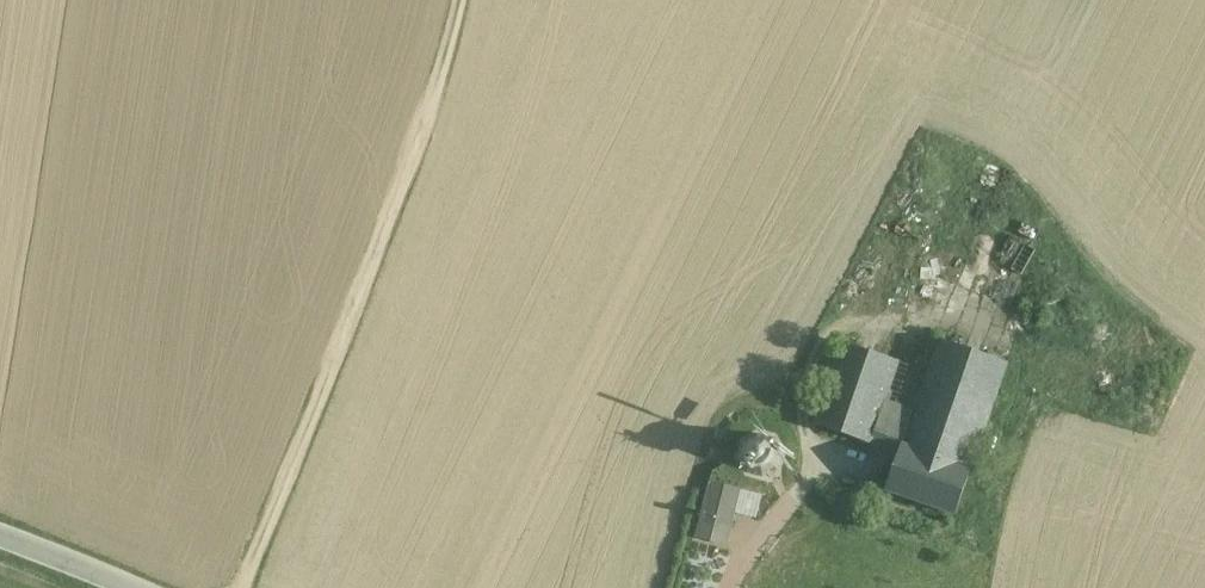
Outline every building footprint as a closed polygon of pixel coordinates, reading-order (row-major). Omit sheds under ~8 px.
[(968,167),(909,293),(947,309),(958,284),(981,295),(993,267),(986,264),(1019,189),(968,167)] [(1006,364),(938,341),(927,372),(903,440),(971,463),(1006,364)] [(841,343),(813,424),(871,444),(899,363),(841,343)] [(899,363),(871,444),(899,454),(903,440),(927,372),(899,363)] [(971,463),(903,440),(899,454),(884,494),(952,518),(971,463)] [(775,448),(756,441),(741,451),(737,463),(743,481),(762,487),(777,477),(781,465),(775,448)] [(739,491),(708,483),(699,521),(730,528),(739,491)]
